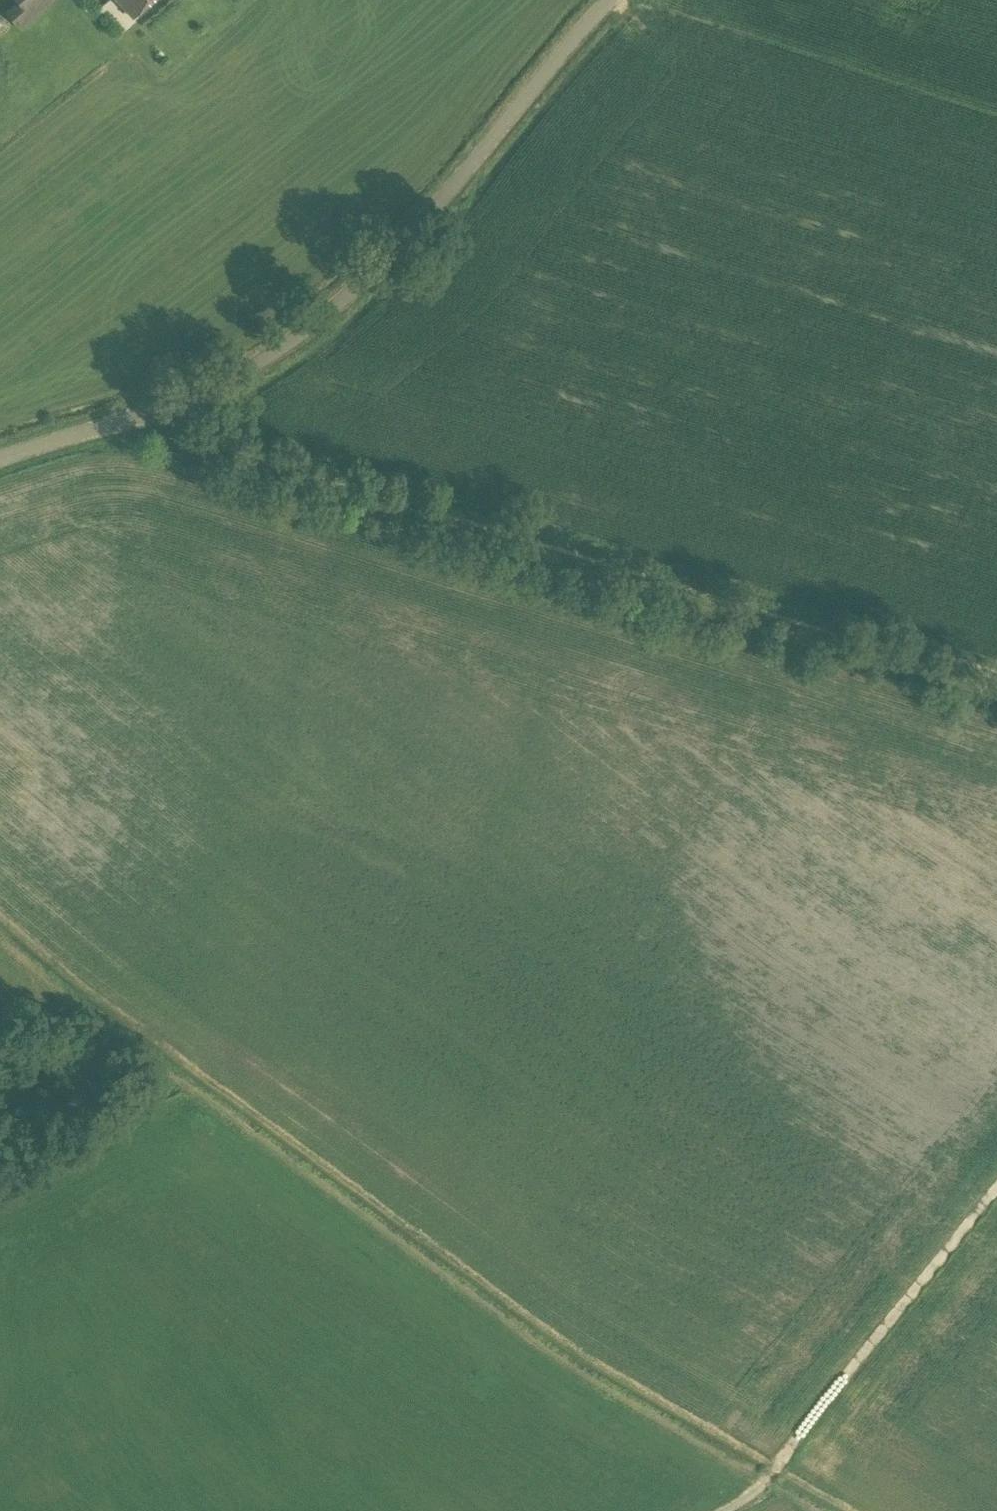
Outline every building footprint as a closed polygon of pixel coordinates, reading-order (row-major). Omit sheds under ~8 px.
[(54,0),(17,0),(5,11),(22,29),(54,0)] [(152,0),(118,0),(133,17),(152,0)]
